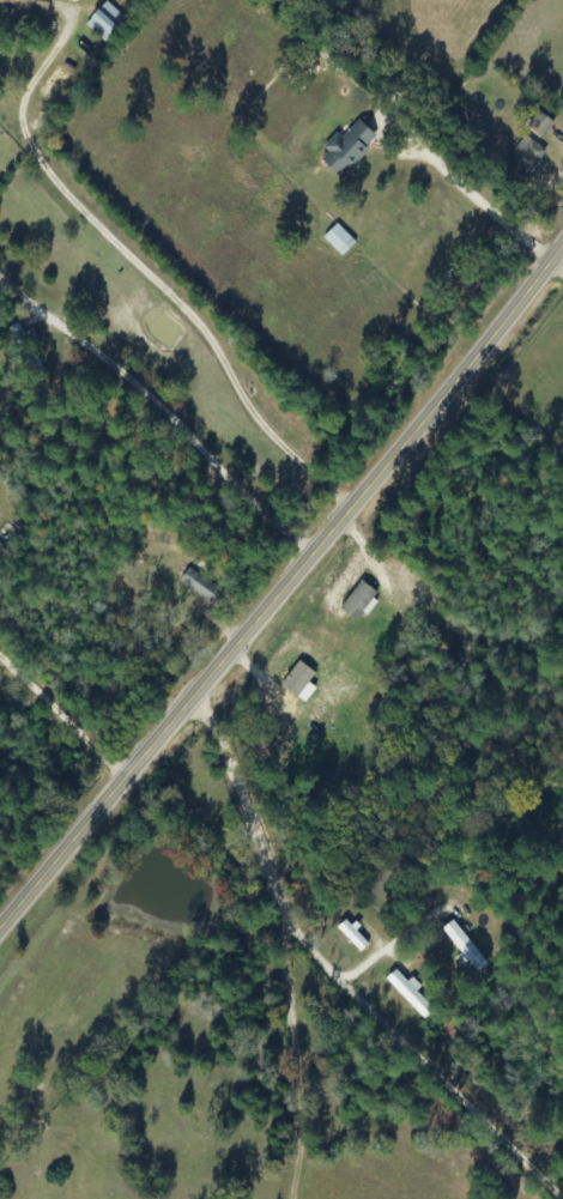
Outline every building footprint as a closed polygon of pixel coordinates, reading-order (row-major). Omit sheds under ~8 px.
[(86,26),(106,44),(127,21),(107,3),(86,26)] [(555,125),(539,113),(528,129),(543,140),(555,125)] [(323,149),(329,155),(322,161),(339,180),(369,151),(366,148),(375,138),(360,122),(342,139),(338,134),(323,149)] [(548,153),(526,137),(509,160),(531,176),(548,153)] [(323,239),(342,258),(356,244),(338,225),(323,239)] [(218,588),(188,570),(180,585),(209,603),(218,588)] [(339,611),(356,623),(363,614),(367,618),(377,604),(373,600),(377,595),(362,582),(339,611)] [(367,947),(354,928),(351,930),(346,923),(339,928),(358,953),(367,947)] [(442,932),(479,974),(489,965),(452,923),(442,932)] [(435,1012),(417,993),(422,988),(413,979),(408,983),(397,971),(387,981),(425,1021),(435,1012)]
